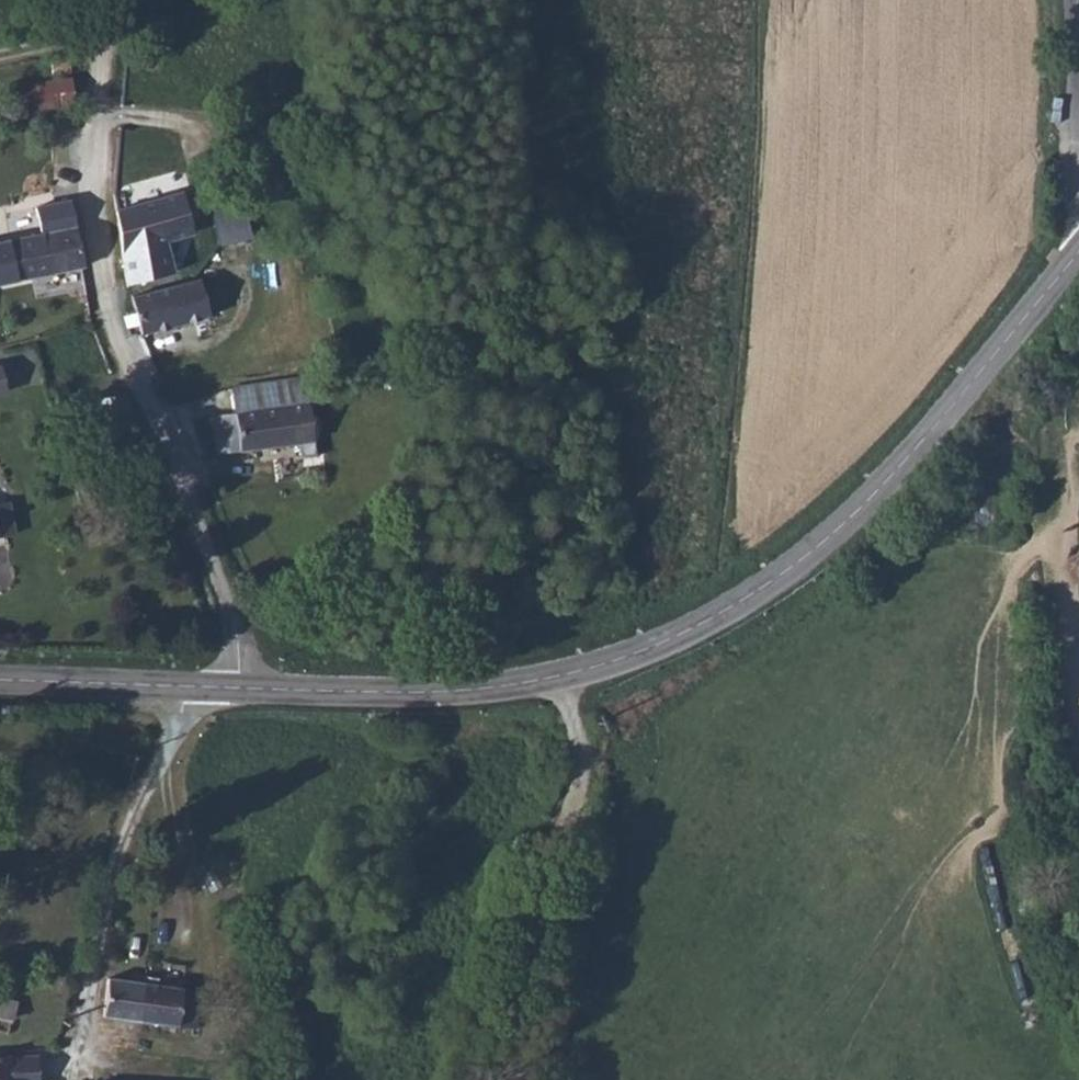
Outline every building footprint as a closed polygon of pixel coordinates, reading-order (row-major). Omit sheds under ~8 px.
[(17,81),(16,110),(53,111),(54,82),(17,81)] [(155,184),(147,185),(147,193),(156,193),(155,184)] [(136,189),(112,193),(111,199),(126,280),(173,270),(164,238),(191,232),(181,192),(141,202),(136,189)] [(83,267),(72,200),(37,205),(37,209),(49,274),(83,267)] [(208,207),(216,245),(248,238),(240,200),(208,207)] [(49,274),(37,209),(2,217),(0,211),(0,284),(49,274)] [(134,310),(123,314),(123,316),(127,326),(140,323),(143,334),(210,314),(196,279),(187,282),(134,298),(134,310)] [(140,323),(127,326),(132,338),(143,334),(140,323)] [(303,458),(308,457),(318,454),(305,376),(230,389),(236,412),(214,416),(221,454),(300,442),(303,458)] [(144,1010),(107,1010),(106,1049),(143,1050),(144,1010)] [(181,1011),(144,1010),(143,1050),(181,1051),(181,1011)] [(0,1043),(0,1064),(19,1064),(19,1044),(0,1043)]
